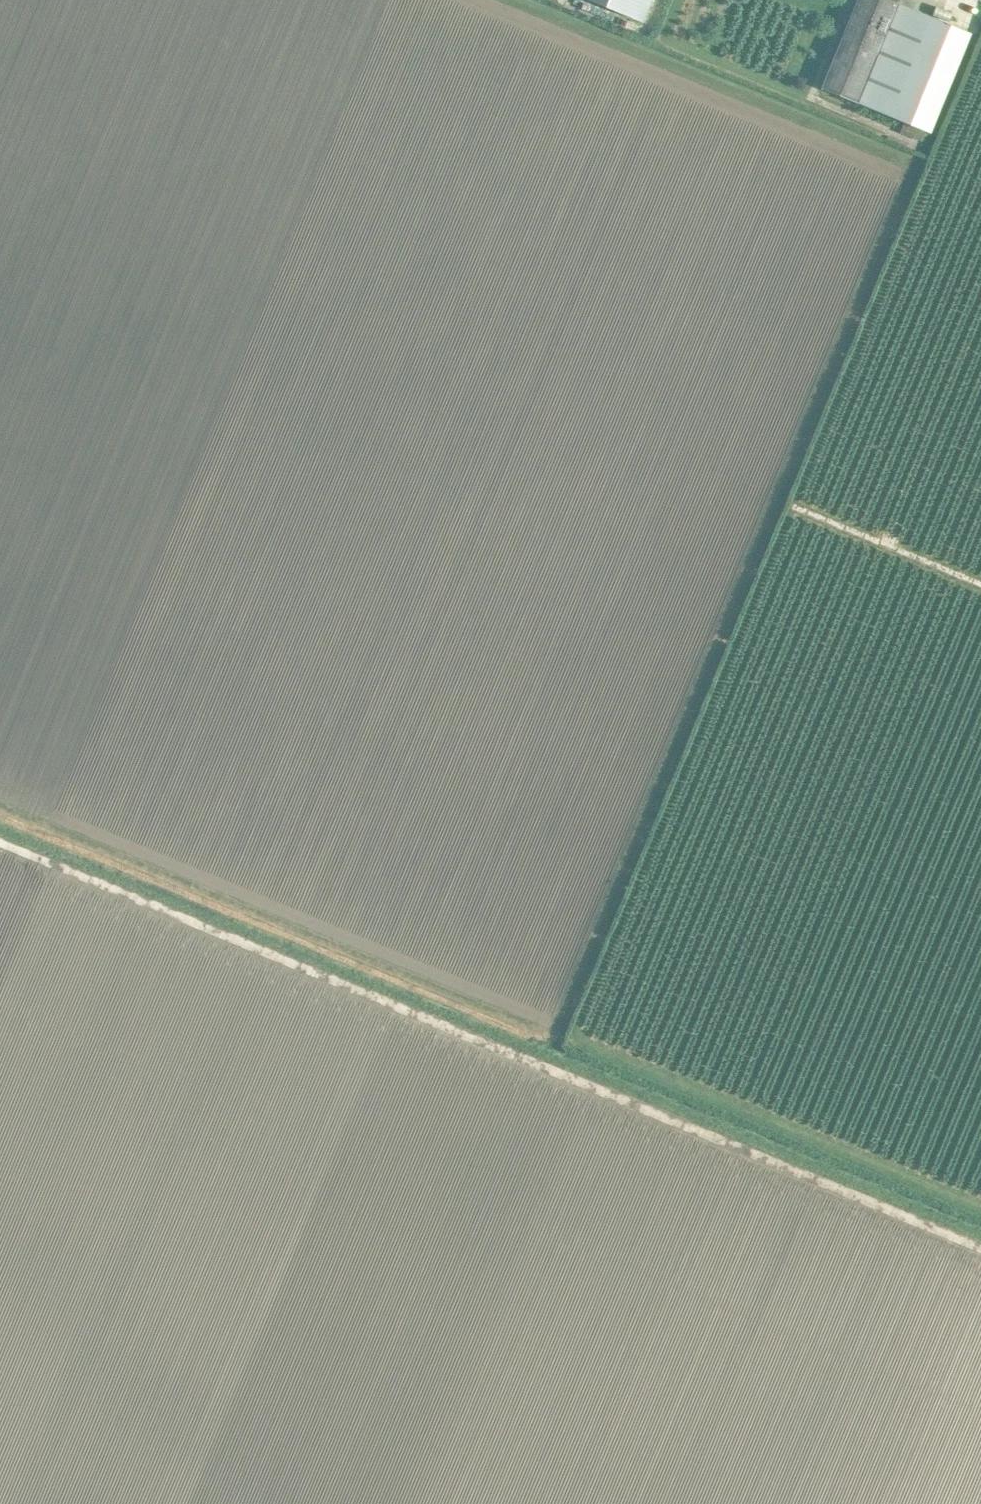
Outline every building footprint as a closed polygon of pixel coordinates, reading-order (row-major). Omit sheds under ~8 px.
[(649,0),(589,0),(640,21),(649,0)] [(819,87),(853,101),(894,1),(891,0),(855,0),(819,87)] [(894,1),(853,101),(927,132),(969,32),(894,1)]
